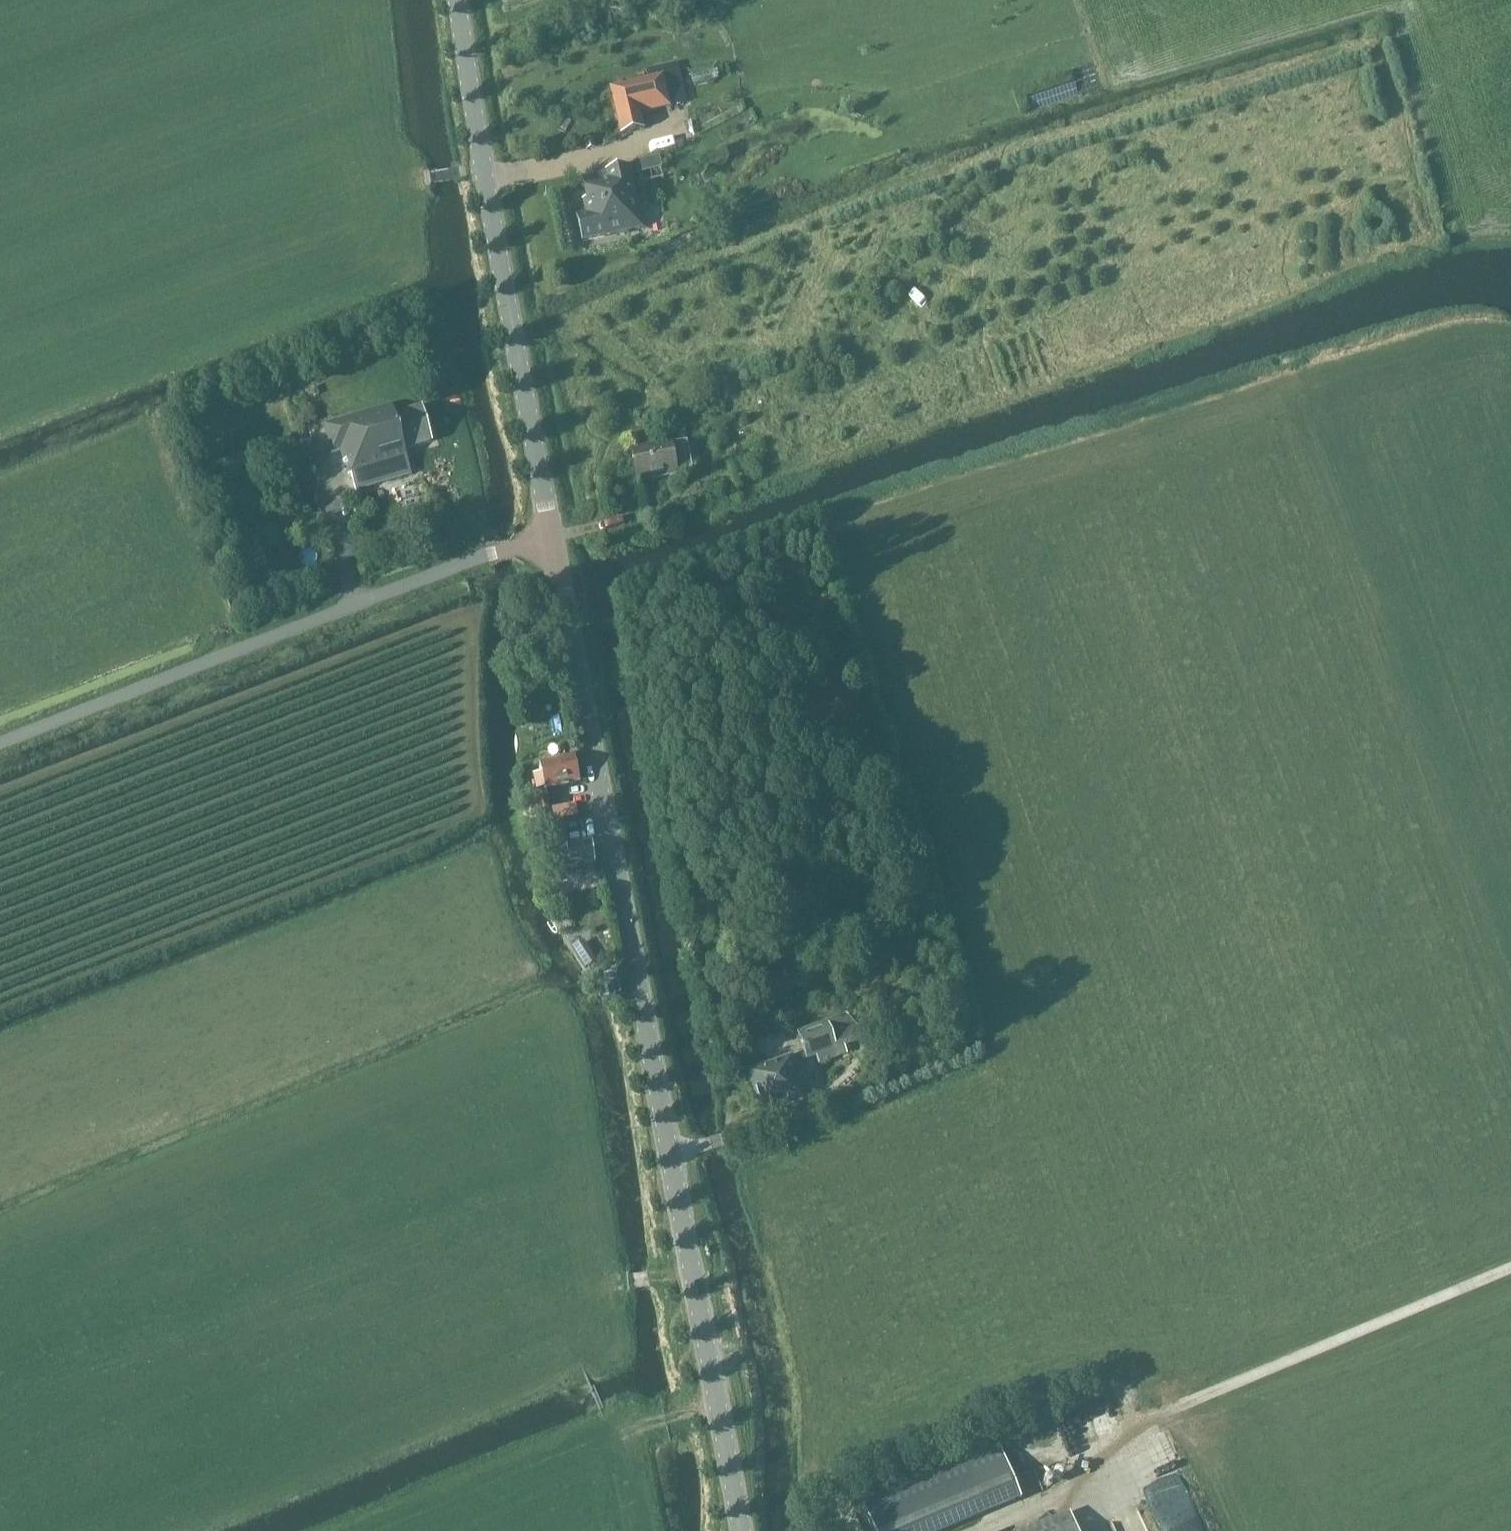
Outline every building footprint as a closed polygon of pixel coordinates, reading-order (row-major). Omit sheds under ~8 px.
[(644,129),(641,113),(634,82),(610,88),(621,134),(644,129)] [(606,172),(608,178),(600,180),(583,184),(587,200),(583,201),(586,214),(576,216),(582,241),(605,236),(605,237),(643,228),(628,165),(606,171),(606,172)] [(307,375),(310,383),(326,378),(324,370),(307,375)] [(431,443),(421,407),(393,417),(390,406),(323,426),(331,454),(340,451),(343,463),(348,462),(351,473),(356,490),(410,475),(404,455),(431,443)] [(671,445),(671,443),(631,450),(637,482),(677,475),(676,471),(691,468),(690,464),(704,461),(700,443),(687,445),(686,443),(671,445)] [(574,758),(540,766),(541,773),(532,775),(536,790),(544,788),(545,790),(578,783),(574,758)] [(531,828),(553,822),(579,817),(576,804),(550,810),(548,797),(536,799),(525,801),(531,828)] [(563,825),(542,828),(548,870),(550,870),(551,877),(567,875),(567,877),(569,879),(572,880),(579,879),(581,877),(583,875),(584,867),(596,865),(592,842),(567,845),(563,825)] [(584,971),(598,962),(586,940),(572,949),(584,971)] [(797,1033),(807,1060),(816,1057),(819,1064),(840,1057),(827,1022),(797,1033)] [(761,1117),(805,1101),(791,1056),(745,1072),(761,1117)] [(1023,1501),(1003,1447),(865,1501),(876,1530),(947,1530),(1023,1501)] [(1175,1472),(1142,1484),(1159,1530),(1196,1530),(1175,1472)] [(1070,1512),(1022,1530),(1078,1530),(1070,1512)]
